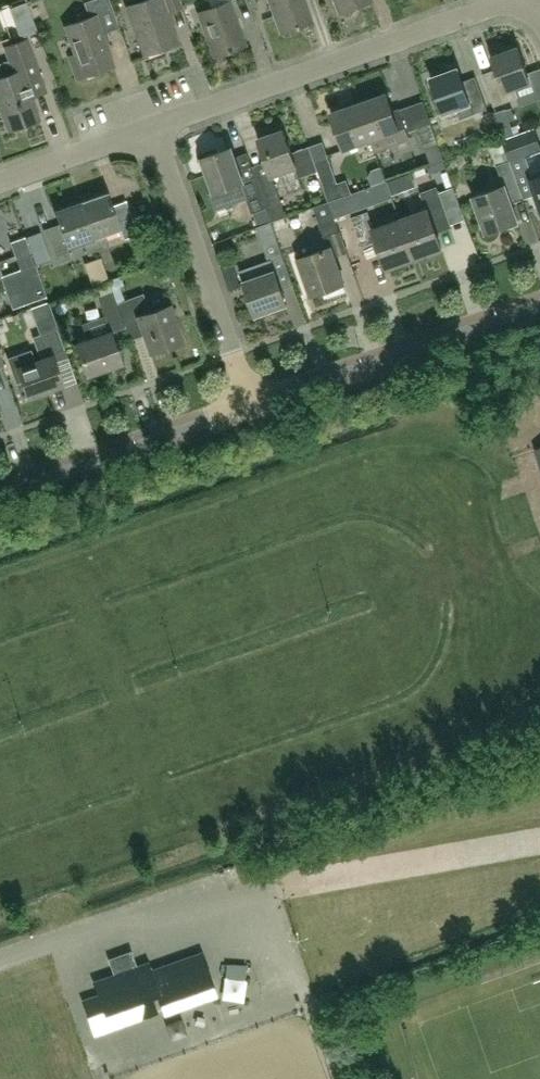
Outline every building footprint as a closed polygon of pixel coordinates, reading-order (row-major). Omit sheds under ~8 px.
[(84,76),(84,77),(115,66),(103,34),(119,28),(110,0),(95,0),(85,3),(90,17),(66,26),(76,55),(71,57),(78,78),(84,76)] [(127,7),(144,56),(179,43),(169,14),(183,9),(180,0),(148,0),(127,7)] [(282,33),(313,22),(305,0),(270,0),(282,33)] [(340,12),(372,1),(372,0),(336,0),(340,12)] [(231,2),(199,13),(215,57),(246,46),(231,2)] [(32,27),(26,8),(10,13),(16,32),(32,27)] [(0,78),(0,104),(10,131),(41,119),(33,97),(30,89),(44,84),(28,39),(9,46),(13,57),(0,62),(0,63),(5,76),(0,78)] [(518,99),(515,90),(532,84),(519,47),(492,57),(497,70),(484,75),(495,107),(508,103),(508,102),(518,99)] [(463,118),(475,114),(476,114),(488,110),(476,77),(464,82),(459,68),(432,78),(445,114),(459,109),(463,118)] [(404,117),(396,120),(387,94),(332,114),(345,150),(373,140),(377,151),(412,139),(404,117)] [(416,124),(427,153),(440,148),(430,118),(416,124)] [(503,141),(511,161),(525,199),(537,195),(539,202),(539,176),(532,179),(524,158),(539,152),(539,146),(534,129),(503,141)] [(309,147),(292,153),(284,130),(259,139),(271,172),(257,177),(262,191),(268,207),(273,220),(273,222),(288,217),(274,177),(284,173),(290,192),(304,187),(301,177),(318,171),(324,189),(329,201),(330,201),(315,160),(314,160),(309,147)] [(496,166),(497,166),(505,186),(474,197),(487,233),(519,222),(513,204),(525,199),(511,161),(503,141),(488,145),(496,166)] [(262,191),(257,177),(248,153),(236,157),(232,148),(203,158),(215,191),(209,193),(210,194),(212,193),(217,209),(249,197),(254,211),(268,207),(262,191)] [(327,155),(315,160),(330,201),(351,194),(346,181),(338,184),(327,155)] [(404,191),(399,177),(387,181),(392,195),(404,191)] [(433,221),(448,215),(438,187),(422,193),(428,210),(402,219),(416,258),(443,248),(433,221)] [(126,202),(113,206),(108,192),(82,202),(99,251),(109,247),(104,235),(120,229),(124,239),(137,234),(126,202)] [(56,211),(61,225),(46,230),(58,263),(72,258),(68,247),(81,243),(88,256),(99,251),(82,202),(56,211)] [(324,238),(340,232),(329,202),(314,207),(324,238)] [(268,207),(254,211),(259,225),(273,220),(268,207)] [(305,212),(273,224),(276,232),(308,221),(305,212)] [(416,258),(402,219),(375,229),(369,212),(352,218),(363,246),(378,241),(388,268),(416,258)] [(257,227),(268,261),(239,272),(243,283),(245,282),(257,315),(288,304),(276,271),(273,263),(284,259),(272,222),(257,227)] [(18,258),(31,254),(25,238),(12,242),(18,258)] [(147,242),(153,262),(165,259),(158,239),(147,242)] [(299,258),(313,296),(345,284),(332,247),(299,258)] [(34,265),(14,272),(0,277),(12,309),(25,304),(45,297),(34,265)] [(240,286),(233,265),(222,269),(229,290),(240,286)] [(85,325),(90,339),(76,344),(88,375),(122,363),(111,333),(126,327),(117,303),(113,291),(113,290),(112,291),(109,281),(94,287),(97,296),(98,296),(106,318),(85,325)] [(144,294),(117,303),(126,327),(131,340),(145,335),(151,353),(184,341),(171,305),(151,312),(144,294)] [(41,359),(35,361),(31,350),(8,358),(17,382),(22,380),(28,396),(63,384),(55,362),(69,357),(58,328),(33,336),(41,359)] [(223,860),(209,865),(214,878),(228,873),(223,860)] [(151,966),(149,967),(160,1002),(213,983),(202,953),(152,970),(151,966)] [(149,967),(147,963),(95,982),(100,995),(105,1012),(157,994),(160,1002),(149,967)] [(245,980),(246,966),(227,965),(225,979),(245,980)]
